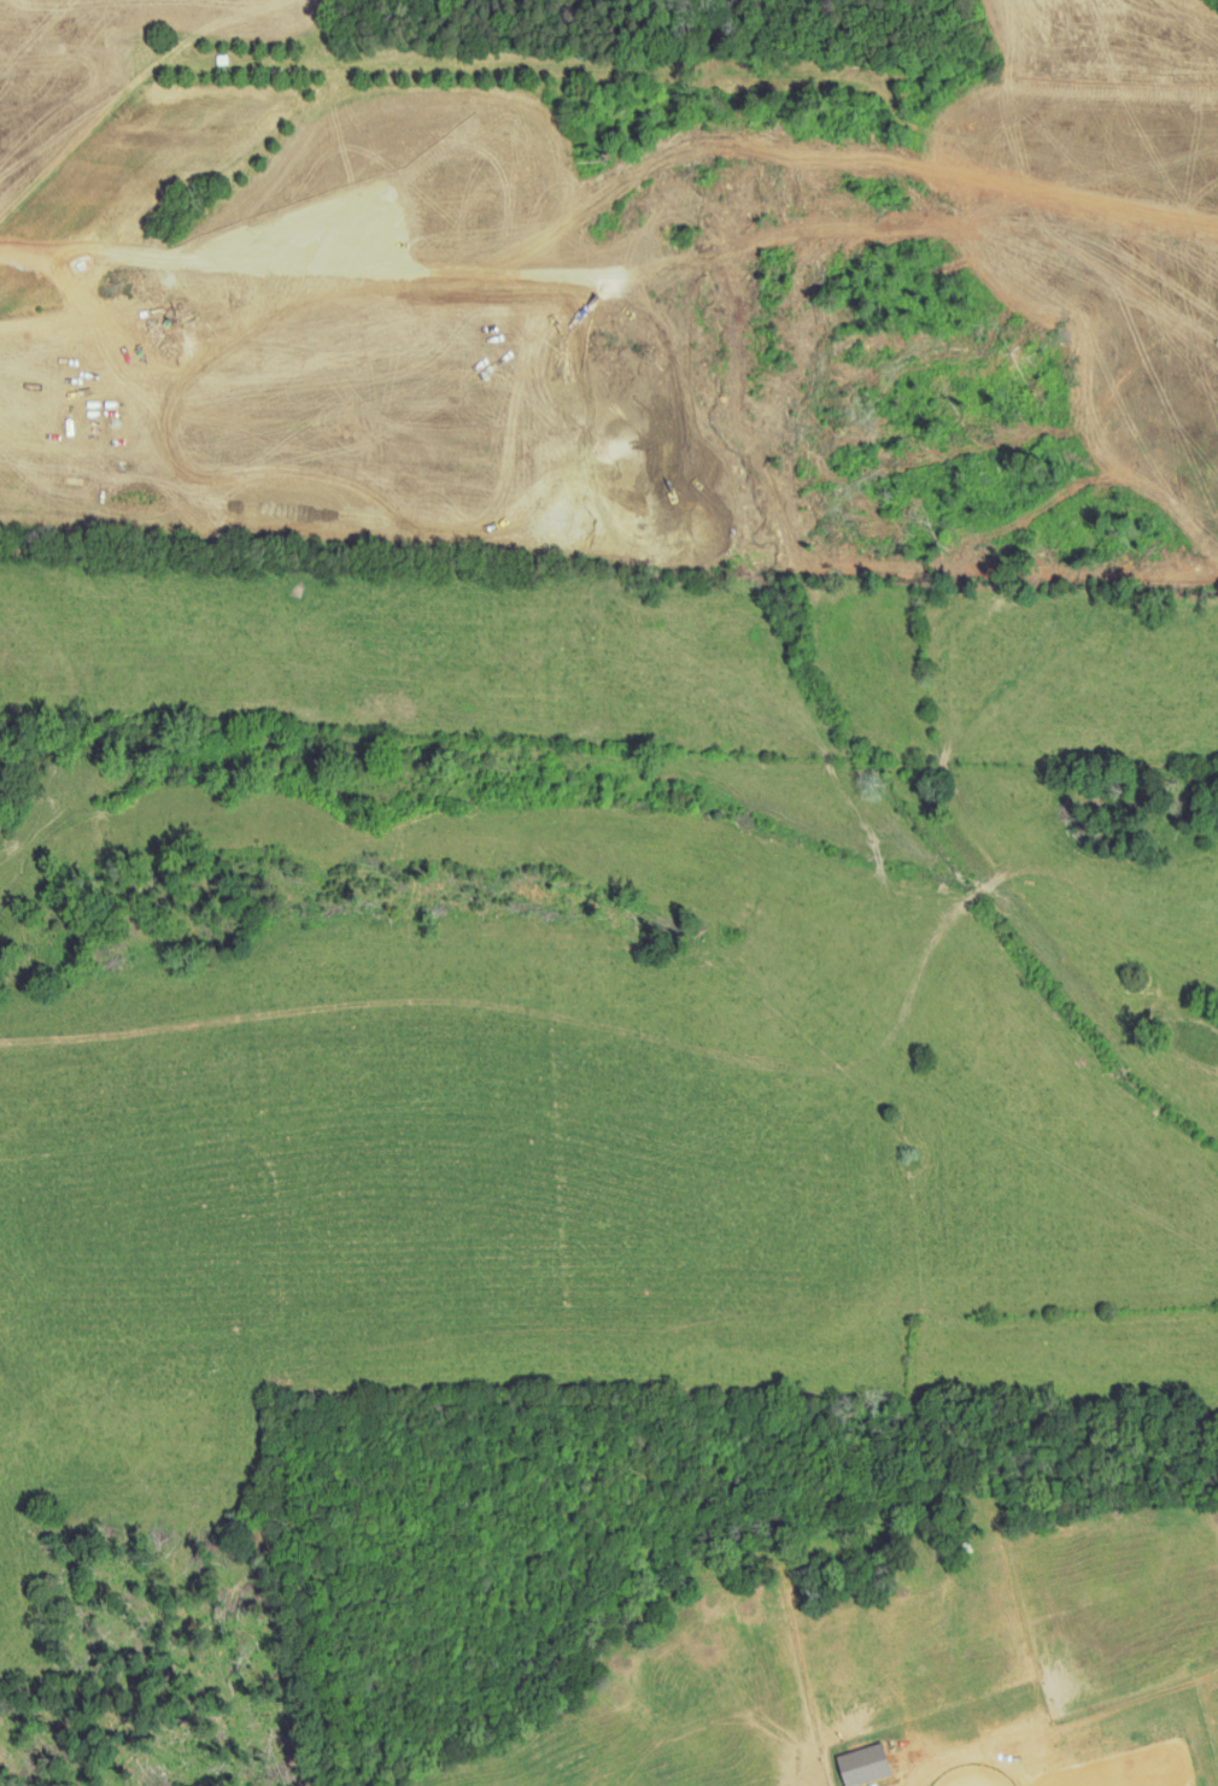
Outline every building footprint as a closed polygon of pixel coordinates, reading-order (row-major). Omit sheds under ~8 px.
[(890,1773),(878,1740),(833,1757),(843,1785),(854,1785),(890,1773)]
